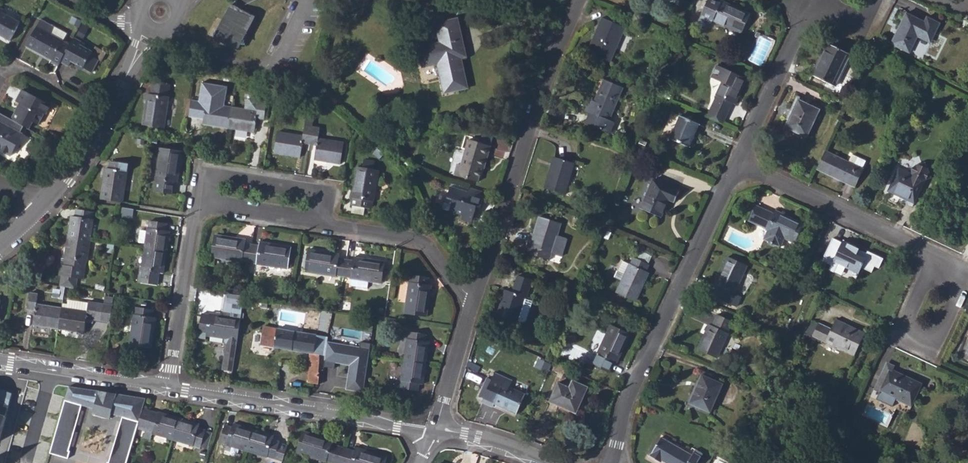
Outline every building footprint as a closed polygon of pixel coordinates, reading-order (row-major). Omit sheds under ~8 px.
[(713,19),(713,20),(741,33),(749,13),(721,1),(720,3),(712,0),(707,0),(701,14),(713,19)] [(236,50),(254,16),(232,4),(214,38),(236,50)] [(10,41),(20,23),(2,13),(3,10),(0,8),(0,35),(10,41)] [(909,52),(917,37),(925,22),(907,13),(891,43),(909,52)] [(596,31),(588,51),(610,60),(624,27),(602,18),(599,25),(604,27),(601,33),(596,31)] [(51,34),(55,27),(41,19),(26,46),(51,59),(49,62),(58,66),(61,61),(70,45),(63,41),(51,34)] [(467,87),(461,61),(460,57),(458,49),(463,48),(457,19),(436,23),(440,42),(419,47),(423,66),(438,63),(444,92),(467,87)] [(83,20),(75,35),(84,39),(91,24),(83,20)] [(51,34),(63,41),(67,34),(55,27),(51,34)] [(909,52),(917,56),(924,41),(917,37),(909,52)] [(61,61),(69,65),(71,61),(77,64),(84,68),(92,72),(98,60),(90,55),(92,51),(80,45),(81,42),(74,38),(70,45),(61,61)] [(815,68),(812,74),(835,86),(850,54),(827,43),(816,65),(819,66),(817,69),(815,68)] [(713,73),(723,78),(721,82),(715,94),(717,95),(712,107),(727,114),(732,102),(735,104),(747,79),(717,65),(713,73)] [(711,77),(721,82),(723,78),(713,73),(711,77)] [(589,102),(586,110),(590,112),(585,122),(608,133),(613,122),(609,120),(623,88),(604,79),(594,101),(593,104),(589,102)] [(164,128),(169,97),(168,96),(170,85),(153,82),(150,94),(147,94),(143,124),(164,128)] [(11,118),(29,129),(33,122),(38,124),(44,114),(46,115),(51,106),(22,89),(16,101),(20,103),(11,118)] [(232,107),(206,103),(208,93),(200,92),(198,109),(205,110),(203,125),(228,129),(232,107)] [(789,120),(798,100),(799,97),(797,96),(786,119),(789,120)] [(254,133),(256,118),(264,119),(266,102),(259,101),(259,98),(248,97),(245,99),(244,109),(232,107),(228,129),(254,133)] [(789,120),(785,127),(807,137),(820,110),(798,100),(789,120)] [(670,138),(690,147),(699,124),(680,116),(670,138)] [(302,136),(277,132),(273,153),(299,157),(302,143),(309,144),(312,127),(313,119),(306,117),(302,136)] [(11,156),(23,134),(0,121),(0,150),(11,156)] [(316,145),(314,159),(340,164),(343,143),(318,139),(319,129),(312,127),(309,144),(316,145)] [(485,155),(487,156),(490,147),(468,141),(461,165),(458,164),(455,175),(477,181),(481,168),(485,155)] [(171,194),(174,181),(177,182),(182,151),(160,148),(155,179),(157,179),(155,192),(171,194)] [(816,169),(842,181),(843,179),(855,184),(862,169),(861,169),(848,163),(825,151),(816,169)] [(848,163),(861,169),(865,162),(852,155),(848,163)] [(544,188),(564,194),(574,163),(554,157),(544,188)] [(122,202),(127,172),(126,171),(127,164),(110,161),(109,169),(105,168),(100,199),(122,202)] [(372,170),(373,163),(364,161),(363,168),(372,170)] [(906,200),(913,203),(924,180),(931,178),(925,162),(915,165),(911,174),(899,168),(888,191),(906,200)] [(356,167),(350,198),(352,199),(351,205),(370,209),(371,202),(372,202),(378,171),(372,170),(363,168),(356,167)] [(842,181),(854,187),(855,184),(843,179),(842,181)] [(641,208),(661,217),(668,200),(674,202),(679,191),(653,180),(641,208)] [(452,182),(450,187),(445,202),(443,203),(442,208),(443,210),(452,213),(454,212),(454,213),(461,216),(460,219),(471,223),(476,207),(479,208),(484,192),(469,187),(452,182)] [(762,208),(756,205),(749,221),(755,224),(762,208)] [(135,208),(121,206),(120,215),(133,217),(135,208)] [(755,224),(766,228),(765,230),(767,231),(763,239),(768,241),(768,244),(774,247),(776,246),(780,247),(784,239),(794,244),(803,224),(775,210),(773,213),(762,208),(755,224)] [(90,240),(93,219),(92,219),(93,212),(76,209),(75,216),(71,215),(68,236),(90,240)] [(528,246),(526,252),(549,260),(552,253),(561,256),(566,239),(557,236),(561,224),(539,217),(534,235),(531,247),(528,246)] [(166,252),(169,231),(165,231),(166,223),(150,221),(149,228),(147,228),(144,248),(166,252)] [(252,245),(244,244),(245,240),(214,235),(211,257),(242,262),(242,260),(249,261),(252,245)] [(65,286),(81,289),(90,240),(68,236),(64,264),(62,264),(58,285),(65,286)] [(829,257),(844,264),(853,268),(862,248),(853,244),(852,246),(844,242),(844,240),(838,237),(829,257)] [(257,263),(256,264),(287,268),(290,247),(260,242),(259,246),(252,245),(249,261),(257,263)] [(141,269),(142,269),(140,281),(157,284),(159,272),(162,272),(166,252),(144,248),(141,269)] [(345,259),(339,258),(339,255),(308,250),(304,271),(335,276),(335,275),(343,276),(345,259)] [(350,277),(350,278),(367,281),(380,283),(384,262),(354,257),(353,260),(345,259),(343,276),(350,277)] [(713,296),(736,307),(740,297),(733,294),(746,266),(727,257),(714,285),(717,287),(713,296)] [(829,257),(827,262),(841,269),(844,264),(829,257)] [(622,280),(616,292),(635,302),(649,272),(646,271),(649,265),(634,258),(631,264),(630,263),(629,264),(622,280)] [(622,280),(629,264),(622,261),(615,277),(622,280)] [(426,317),(430,286),(426,285),(427,278),(411,275),(410,282),(409,282),(404,313),(426,317)] [(497,314),(517,321),(525,296),(527,297),(532,280),(518,275),(513,292),(506,290),(497,314)] [(349,285),(366,288),(367,281),(350,278),(349,285)] [(54,297),(64,297),(65,289),(54,288),(54,297)] [(61,308),(36,304),(38,294),(30,293),(27,309),(34,311),(32,325),(58,329),(61,308)] [(84,333),(86,318),(109,322),(114,294),(106,293),(105,293),(104,302),(88,300),(88,302),(68,299),(67,304),(62,303),(61,308),(58,329),(84,333)] [(151,349),(156,317),(152,317),(153,310),(137,307),(136,314),(134,314),(129,345),(151,349)] [(240,318),(210,313),(209,315),(201,313),(198,332),(206,334),(206,335),(237,340),(240,318)] [(698,349),(717,358),(728,333),(727,333),(732,322),(717,315),(712,326),(709,324),(698,349)] [(813,336),(854,355),(864,333),(836,319),(831,329),(819,323),(813,336)] [(585,361),(609,371),(614,360),(617,362),(631,334),(610,325),(597,353),(593,350),(590,355),(588,354),(585,361)] [(311,352),(309,381),(320,383),(321,372),(320,371),(321,353),(327,354),(329,341),(330,336),(265,326),(262,344),(311,352)] [(426,362),(429,342),(425,341),(426,334),(410,331),(408,338),(407,338),(404,359),(426,362)] [(370,347),(329,341),(327,354),(324,366),(336,367),(336,362),(350,364),(346,389),(365,392),(370,347)] [(400,380),(402,380),(400,388),(417,390),(419,383),(422,384),(426,362),(404,359),(400,380)] [(878,390),(889,368),(892,369),(894,364),(887,361),(874,388),(878,390)] [(878,390),(879,391),(899,400),(911,406),(922,383),(892,369),(889,368),(878,390)] [(479,397),(483,399),(482,403),(493,408),(494,404),(516,414),(525,395),(510,388),(513,380),(495,372),(492,380),(487,378),(479,397)] [(689,403),(709,412),(723,384),(702,375),(689,403)] [(550,401),(576,413),(587,387),(573,380),(569,388),(558,383),(550,401)] [(55,397),(60,398),(62,387),(49,385),(47,396),(55,397)] [(69,451),(68,450),(81,406),(93,409),(92,415),(107,419),(108,414),(121,418),(108,462),(106,462),(126,462),(137,428),(142,409),(146,398),(114,393),(113,399),(98,394),(99,391),(68,386),(49,453),(67,458),(69,451)] [(6,416),(5,415),(11,394),(3,391),(0,390),(0,435),(6,416)] [(879,391),(875,398),(896,407),(899,400),(879,391)] [(42,394),(40,401),(53,404),(55,397),(47,396),(42,394)] [(152,433),(152,434),(172,440),(178,418),(158,412),(158,414),(142,409),(137,428),(152,433)] [(192,446),(193,445),(200,447),(205,430),(198,428),(199,425),(178,418),(172,440),(192,446)] [(253,430),(232,424),(231,427),(224,425),(219,442),(226,444),(226,445),(246,451),(253,430)] [(44,431),(38,430),(36,436),(25,433),(18,460),(29,462),(36,462),(44,431)] [(208,450),(213,433),(205,430),(200,447),(208,450)] [(266,458),(267,456),(274,459),(279,443),(279,442),(272,440),(273,436),(253,430),(246,451),(266,458)] [(331,445),(332,441),(302,432),(295,453),(326,462),(326,461),(334,462),(338,462),(343,448),(331,445)] [(660,462),(661,460),(667,462),(697,462),(702,453),(696,449),(692,455),(661,438),(650,455),(660,462)] [(282,461),(287,445),(279,443),(274,459),(282,461)] [(386,457),(356,448),(355,452),(343,448),(338,462),(384,462),(386,457)]
